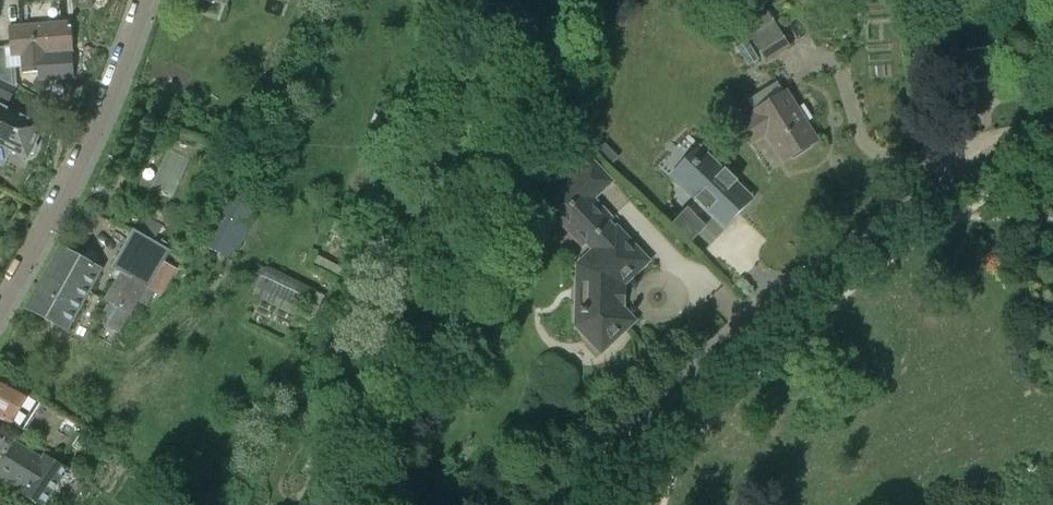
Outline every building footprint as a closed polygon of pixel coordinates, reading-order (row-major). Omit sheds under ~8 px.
[(767,9),(742,25),(749,36),(774,20),(767,9)] [(12,86),(11,67),(6,67),(5,57),(21,56),(22,74),(59,71),(58,53),(73,52),(70,22),(67,22),(68,23),(8,28),(9,47),(0,48),(0,79),(12,86)] [(971,83),(970,84),(971,85),(972,85),(973,84),(990,81),(990,82),(991,82),(992,82),(992,81),(991,80),(987,50),(988,49),(988,48),(987,48),(986,48),(986,49),(968,51),(968,50),(967,50),(966,51),(967,52),(968,52),(971,83)] [(7,105),(16,89),(0,81),(0,101),(7,105)] [(754,116),(742,123),(753,142),(766,134),(782,160),(815,139),(786,93),(785,94),(778,83),(749,102),(755,112),(753,114),(754,116)] [(12,150),(7,160),(20,167),(25,157),(27,158),(29,154),(33,154),(37,146),(34,143),(43,126),(7,109),(0,106),(0,144),(12,150)] [(606,146),(599,152),(612,166),(619,160),(606,146)] [(694,167),(680,181),(698,197),(694,201),(707,214),(709,211),(722,224),(748,196),(735,184),(737,182),(724,169),(722,171),(705,155),(697,163),(695,161),(692,164),(694,167)] [(573,180),(546,205),(558,218),(562,214),(595,249),(578,265),(578,278),(583,283),(582,307),(577,313),(577,326),(590,339),(601,351),(633,321),(622,309),(622,285),(647,261),(608,221),(610,219),(573,180)] [(233,192),(207,238),(233,252),(254,212),(246,199),(233,192)] [(122,274),(105,301),(129,314),(137,301),(145,306),(154,292),(159,295),(175,268),(162,261),(168,251),(133,231),(112,267),(113,270),(122,274)] [(25,308),(67,331),(101,270),(59,247),(25,308)] [(255,293),(301,316),(314,291),(267,268),(255,293)] [(11,425),(29,396),(0,380),(0,419),(11,425)] [(19,493),(38,504),(44,504),(66,469),(44,455),(41,459),(15,442),(0,465),(0,476),(21,489),(19,493)]
